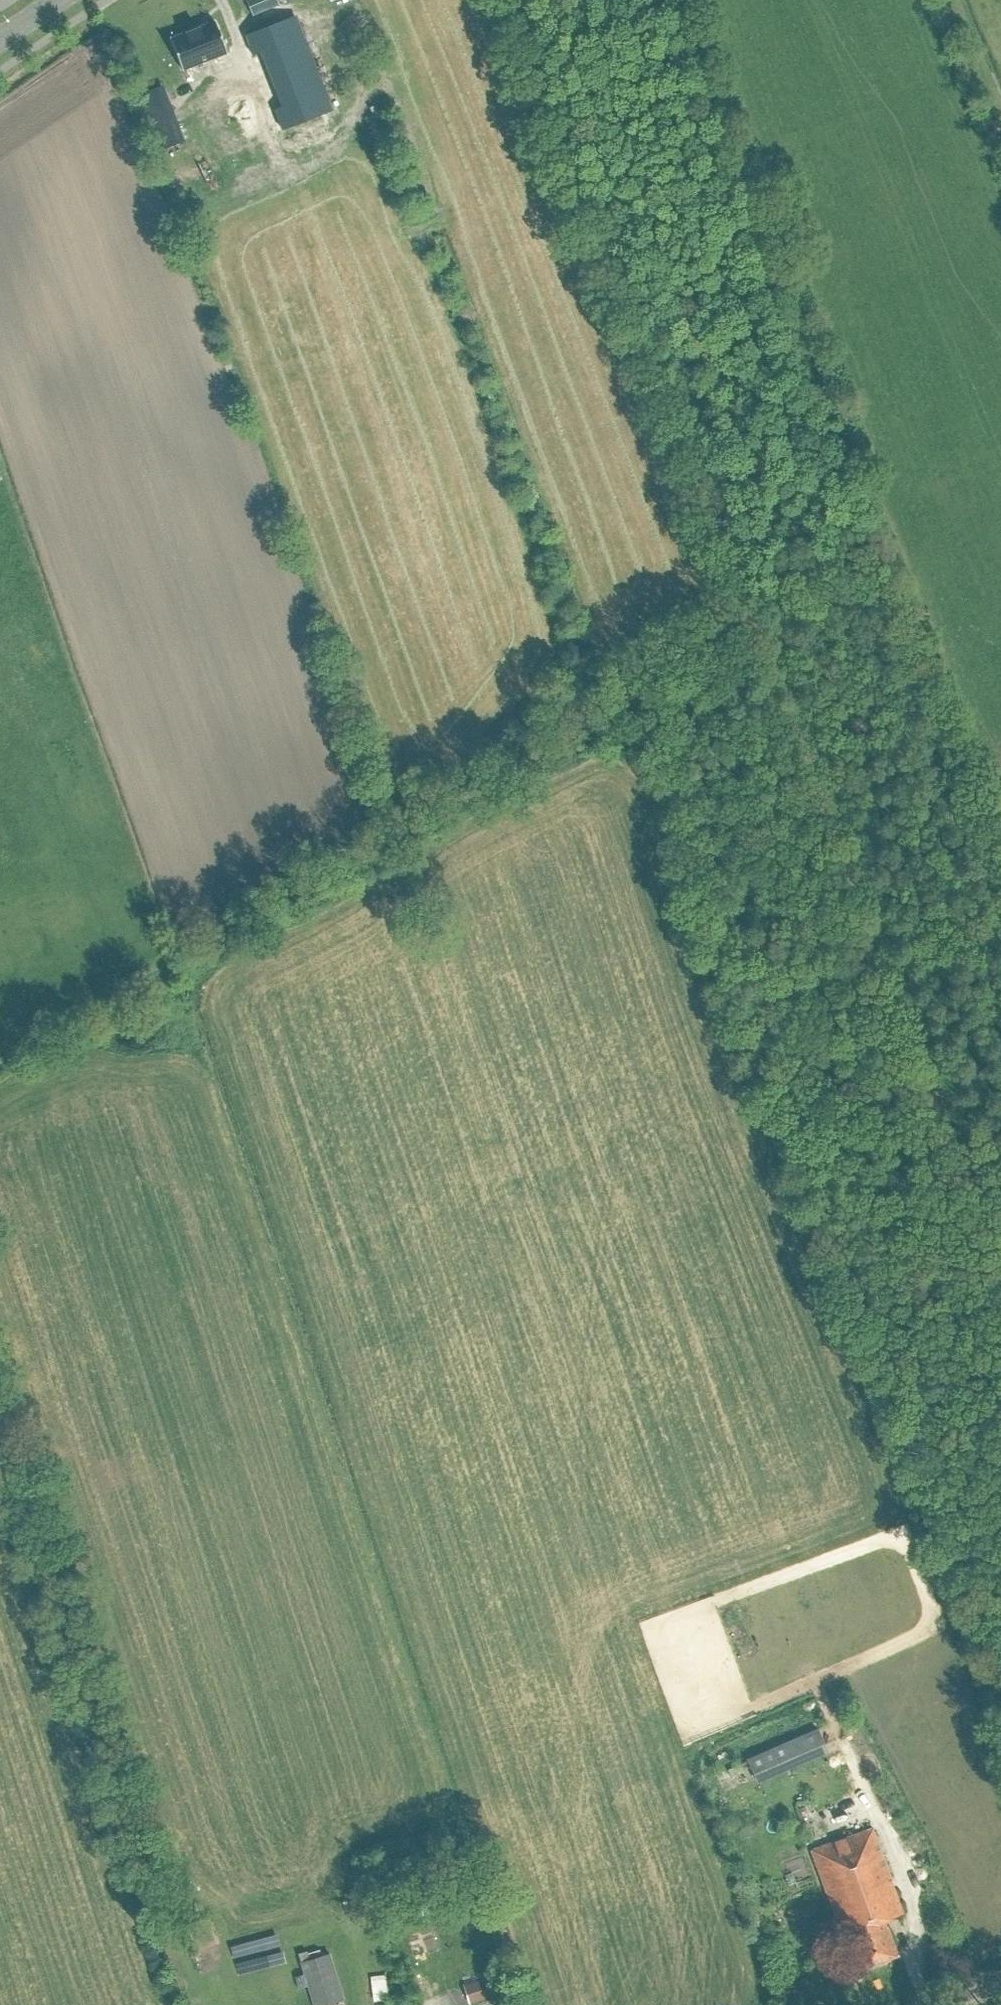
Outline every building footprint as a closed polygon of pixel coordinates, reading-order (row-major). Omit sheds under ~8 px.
[(253,19),(279,6),(276,0),(244,0),(253,19)] [(327,112),(290,17),(245,35),(252,55),(260,52),(281,107),(273,109),(281,130),(327,112)] [(215,23),(170,41),(183,73),(227,55),(215,23)] [(178,142),(163,104),(165,103),(159,87),(140,95),(146,109),(141,111),(156,150),(178,142)] [(747,1760),(757,1784),(828,1753),(817,1730),(747,1760)] [(886,1921),(902,1916),(871,1827),(811,1848),(842,1937),(846,1935),(858,1969),(898,1955),(886,1921)] [(458,1899),(468,1895),(465,1887),(455,1891),(458,1899)] [(313,2004),(330,2004),(344,2001),(329,1954),(320,1957),(318,1951),(307,1955),(309,1960),(300,1963),(313,2004)] [(494,1974),(463,1983),(469,2002),(500,1993),(494,1974)]
